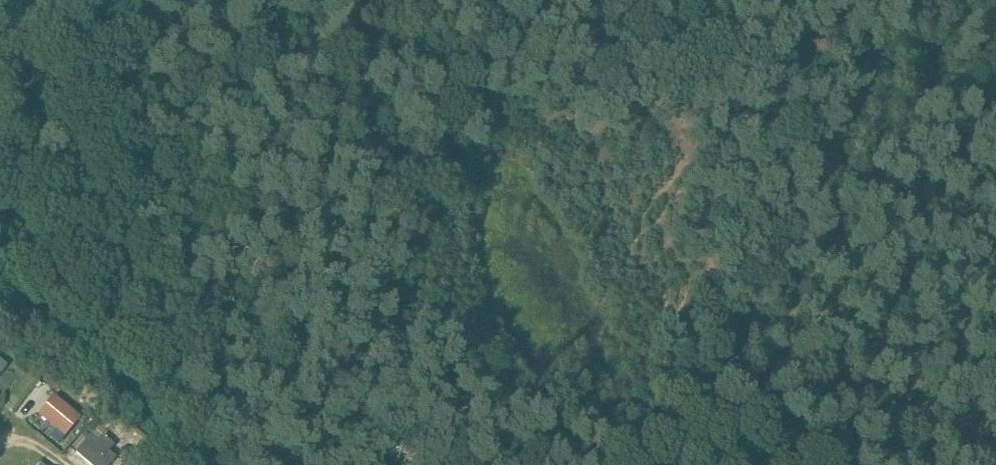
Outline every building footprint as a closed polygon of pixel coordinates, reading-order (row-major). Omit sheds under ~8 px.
[(8,365),(0,358),(0,375),(8,365)] [(66,434),(80,417),(56,397),(42,414),(66,434)] [(97,430),(77,453),(93,464),(109,464),(122,451),(97,430)]
